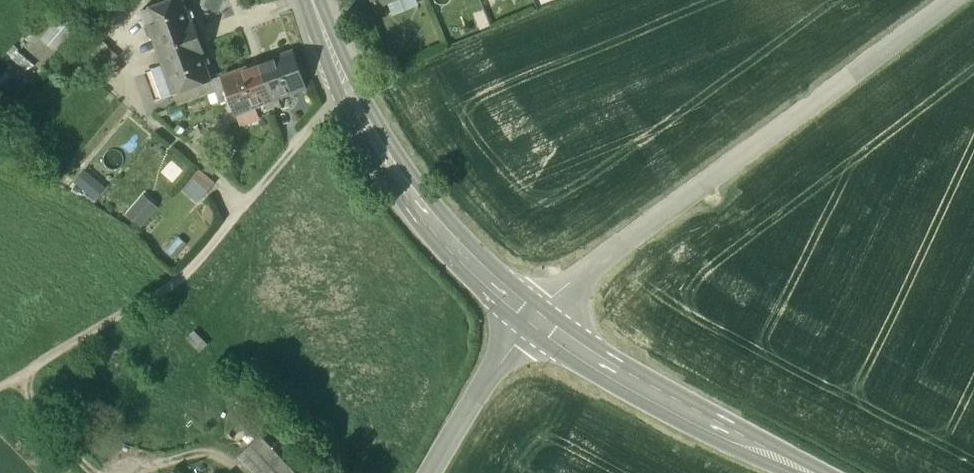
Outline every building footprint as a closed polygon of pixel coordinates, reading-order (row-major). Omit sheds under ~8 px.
[(142,9),(158,52),(199,37),(193,20),(190,21),(182,0),(167,0),(142,9)] [(199,37),(158,52),(173,94),(211,81),(202,55),(205,53),(199,37)] [(293,50),(258,63),(271,101),(307,88),(293,50)] [(258,63),(222,76),(228,93),(236,113),(271,101),(258,63)] [(222,77),(211,81),(217,97),(228,93),(222,77)] [(86,169),(75,182),(97,199),(107,186),(86,169)] [(202,169),(184,190),(199,203),(218,182),(202,169)] [(143,194),(125,214),(141,228),(159,208),(143,194)] [(270,428),(245,402),(236,419),(257,439),(261,435),(270,428)] [(261,435),(257,439),(246,449),(246,448),(244,450),(245,451),(240,455),(256,472),(296,472),(261,435)]
